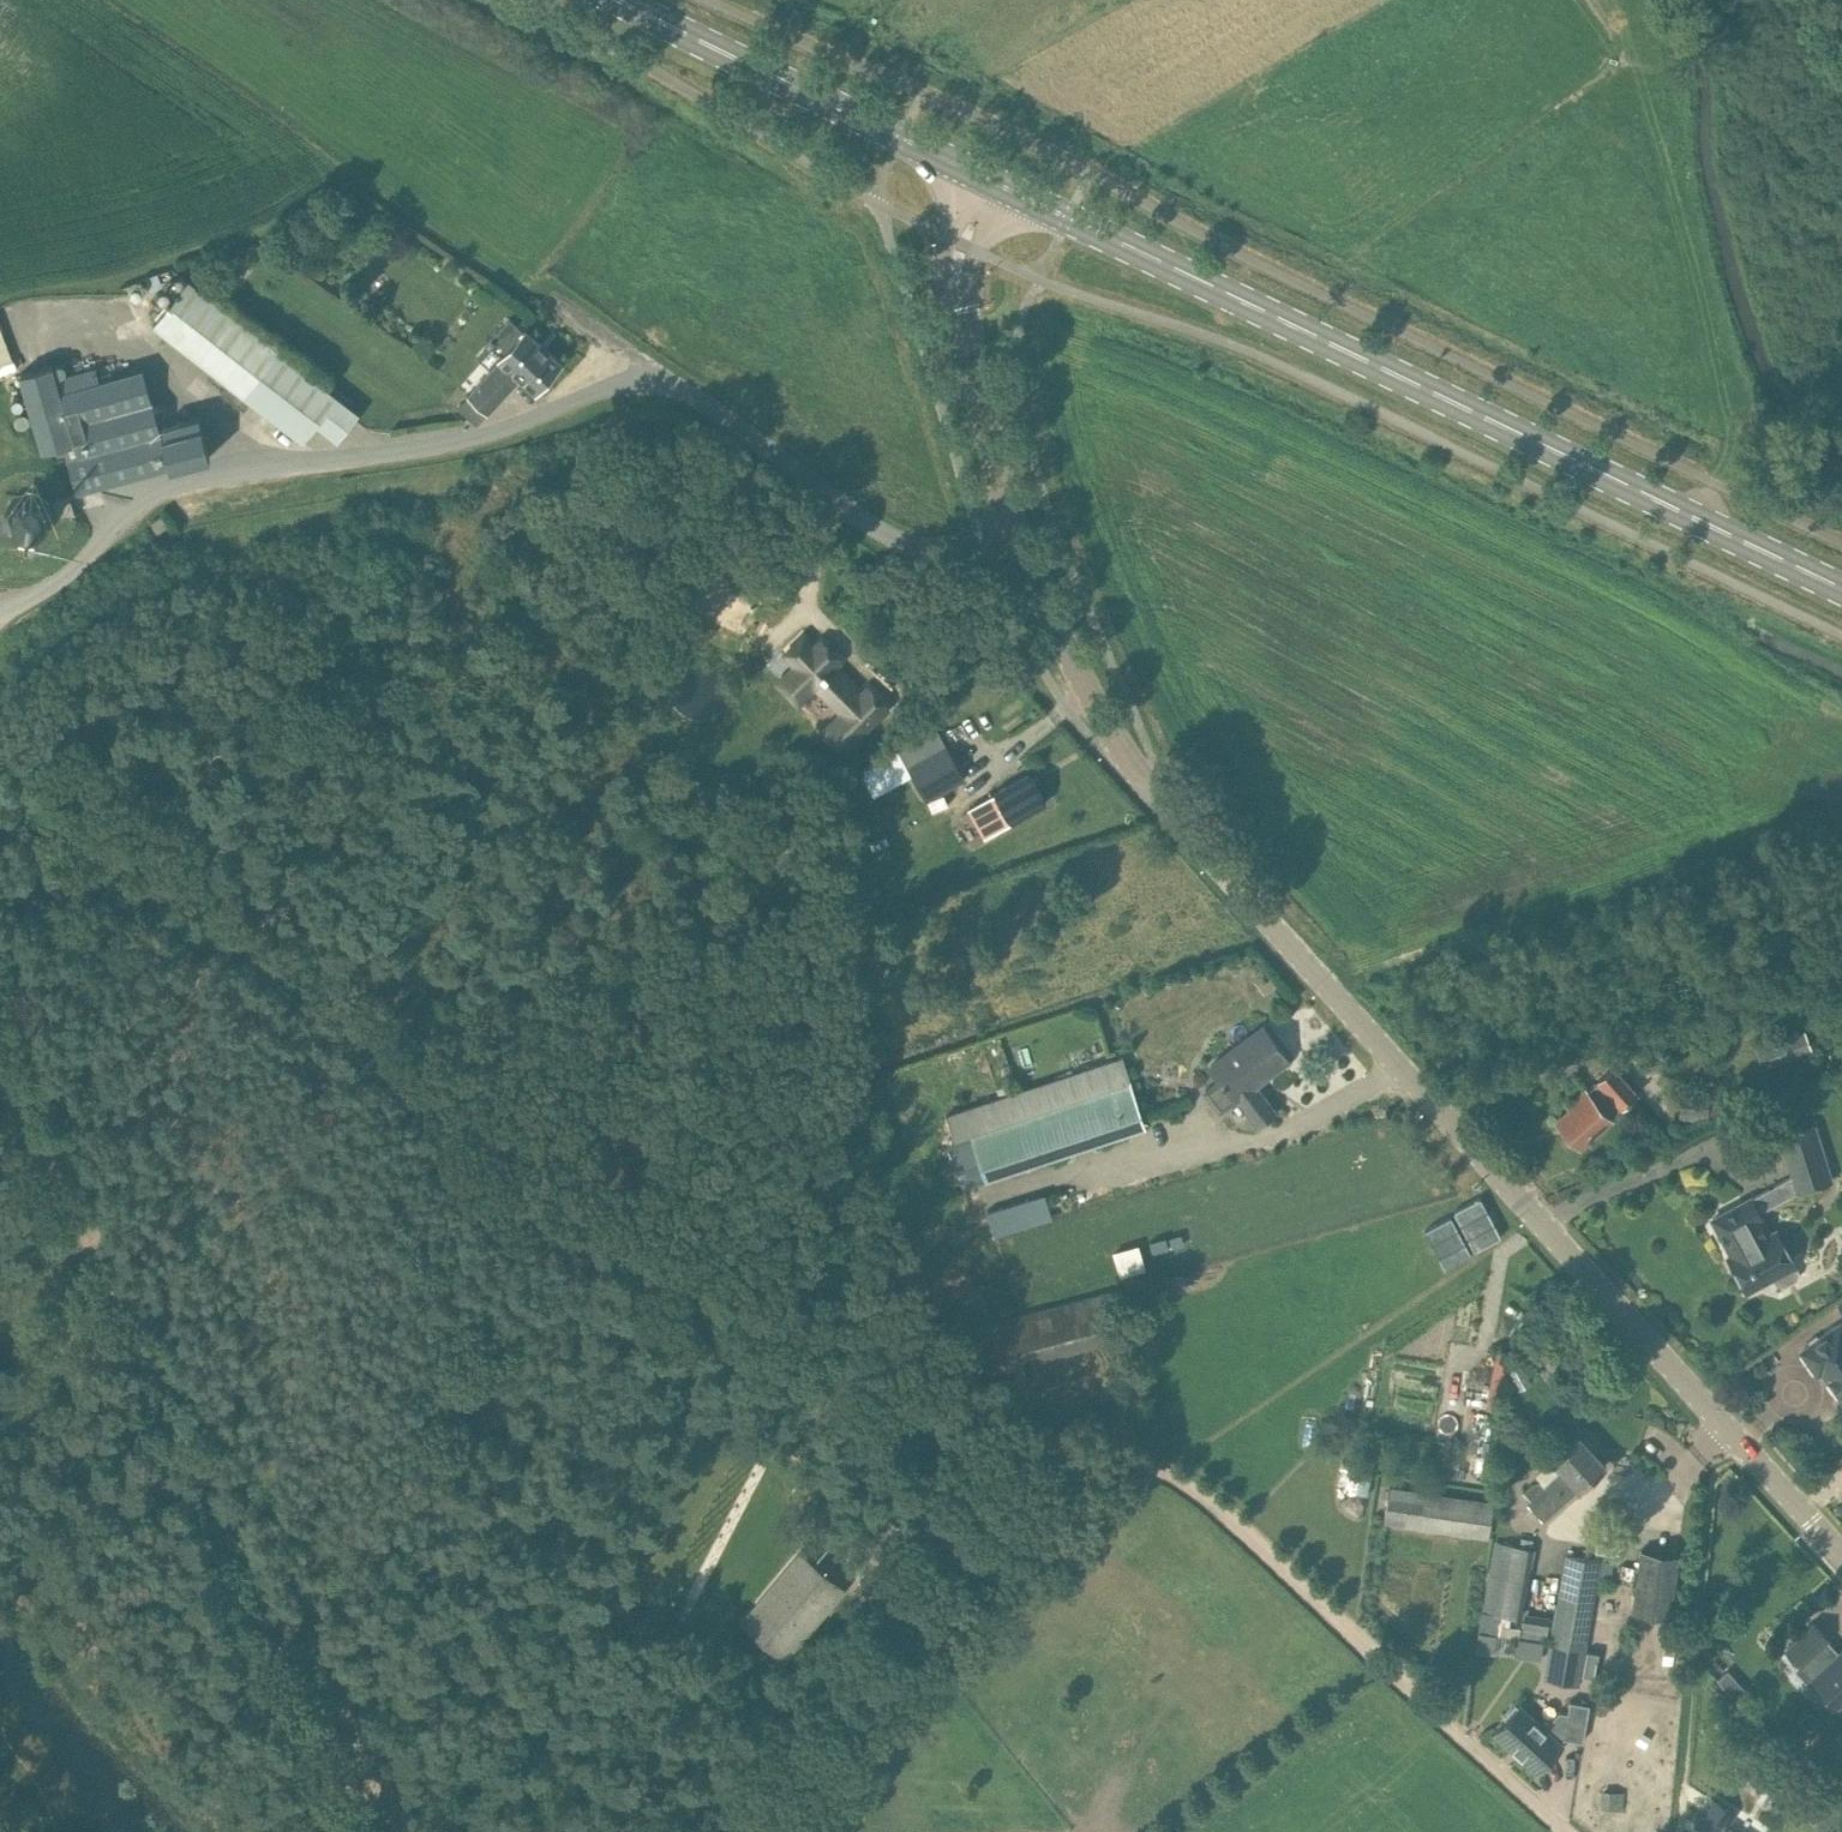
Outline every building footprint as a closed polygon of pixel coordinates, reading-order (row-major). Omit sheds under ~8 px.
[(361,411),(189,279),(154,324),(228,382),(221,392),(245,410),(253,400),(305,440),(318,422),(340,439),(361,411)] [(15,358),(0,312),(0,363),(15,358)] [(476,387),(459,405),(473,417),(477,421),(487,411),(489,412),(521,377),(536,391),(562,362),(526,330),(525,331),(510,317),(495,334),(476,355),(492,370),(476,387)] [(53,364),(21,373),(43,452),(56,449),(58,456),(66,454),(77,492),(171,465),(171,467),(211,456),(200,415),(160,426),(144,368),(101,380),(97,366),(57,377),(53,364)] [(0,511),(0,533),(13,529),(27,538),(45,534),(53,520),(76,515),(70,493),(47,499),(34,491),(16,495),(8,508),(0,511)] [(151,521),(158,531),(168,525),(162,514),(151,521)] [(740,614),(746,601),(747,598),(752,600),(759,584),(718,565),(696,614),(715,623),(726,628),(737,633),(744,616),(740,614)] [(804,634),(786,651),(784,654),(840,710),(831,720),(854,743),(889,708),(866,685),(860,692),(835,667),(842,660),(821,639),(814,645),(804,634)] [(967,778),(937,726),(898,748),(929,800),(967,778)] [(1046,802),(1029,772),(970,806),(988,836),(1046,802)] [(1289,1058),(1264,1026),(1211,1066),(1221,1079),(1205,1091),(1220,1111),(1238,1097),(1259,1123),(1275,1110),(1255,1084),(1289,1058)] [(1777,1040),(1785,1061),(1813,1050),(1805,1030),(1777,1040)] [(968,1175),(981,1171),(985,1181),(1147,1128),(1124,1055),(946,1114),(954,1139),(956,1139),(968,1175)] [(1587,1089),(1586,1088),(1568,1104),(1571,1107),(1558,1119),(1581,1145),(1612,1117),(1612,1116),(1638,1092),(1614,1065),(1587,1089)] [(1728,1256),(1729,1258),(1747,1291),(1772,1277),(1774,1282),(1782,1284),(1795,1277),(1797,1270),(1794,1265),(1797,1264),(1778,1228),(1768,1234),(1760,1219),(1765,1216),(1762,1210),(1793,1194),(1834,1180),(1816,1124),(1782,1135),(1794,1174),(1713,1218),(1733,1254),(1728,1256)] [(1034,1196),(987,1211),(995,1235),(1042,1222),(1034,1196)] [(1182,1233),(1170,1236),(1172,1246),(1185,1243),(1182,1233)] [(1166,1236),(1150,1241),(1153,1252),(1169,1248),(1166,1236)] [(1123,1274),(1150,1267),(1143,1242),(1116,1250),(1123,1274)] [(1119,1335),(1107,1292),(974,1328),(986,1371),(1119,1335)] [(1840,1324),(1802,1350),(1818,1373),(1823,1370),(1841,1397),(1841,1327),(1840,1324)] [(1579,1434),(1562,1450),(1553,1458),(1563,1469),(1545,1485),(1540,1479),(1531,1482),(1523,1490),(1531,1498),(1528,1501),(1544,1519),(1579,1487),(1580,1488),(1607,1464),(1579,1434)] [(1494,1503),(1390,1487),(1385,1520),(1489,1536),(1494,1503)] [(1520,1617),(1532,1547),(1504,1542),(1499,1569),(1491,1568),(1483,1611),(1520,1617)] [(1670,1617),(1679,1554),(1642,1549),(1633,1611),(1670,1617)] [(1568,1553),(1546,1678),(1579,1684),(1601,1559),(1568,1553)] [(787,1659),(847,1587),(813,1559),(754,1631),(787,1659)] [(1547,1637),(1549,1616),(1524,1613),(1521,1634),(1547,1637)] [(1520,1633),(1521,1624),(1501,1621),(1499,1631),(1520,1633)] [(1815,1623),(1787,1648),(1800,1663),(1801,1663),(1823,1643),(1828,1638),(1815,1623)] [(1676,1639),(1666,1638),(1664,1653),(1674,1654),(1676,1639)] [(1823,1643),(1801,1663),(1800,1663),(1795,1667),(1832,1707),(1838,1703),(1838,1704),(1841,1701),(1841,1651),(1836,1657),(1823,1643)] [(1590,1703),(1570,1700),(1568,1711),(1560,1710),(1545,1726),(1520,1704),(1519,1705),(1516,1702),(1504,1715),(1507,1718),(1495,1731),(1512,1747),(1511,1748),(1513,1749),(1514,1747),(1520,1753),(1519,1754),(1520,1755),(1521,1754),(1538,1770),(1563,1743),(1561,1741),(1564,1737),(1583,1740),(1590,1703)] [(1695,1824),(1707,1831),(1724,1831),(1737,1812),(1713,1796),(1695,1824)]
